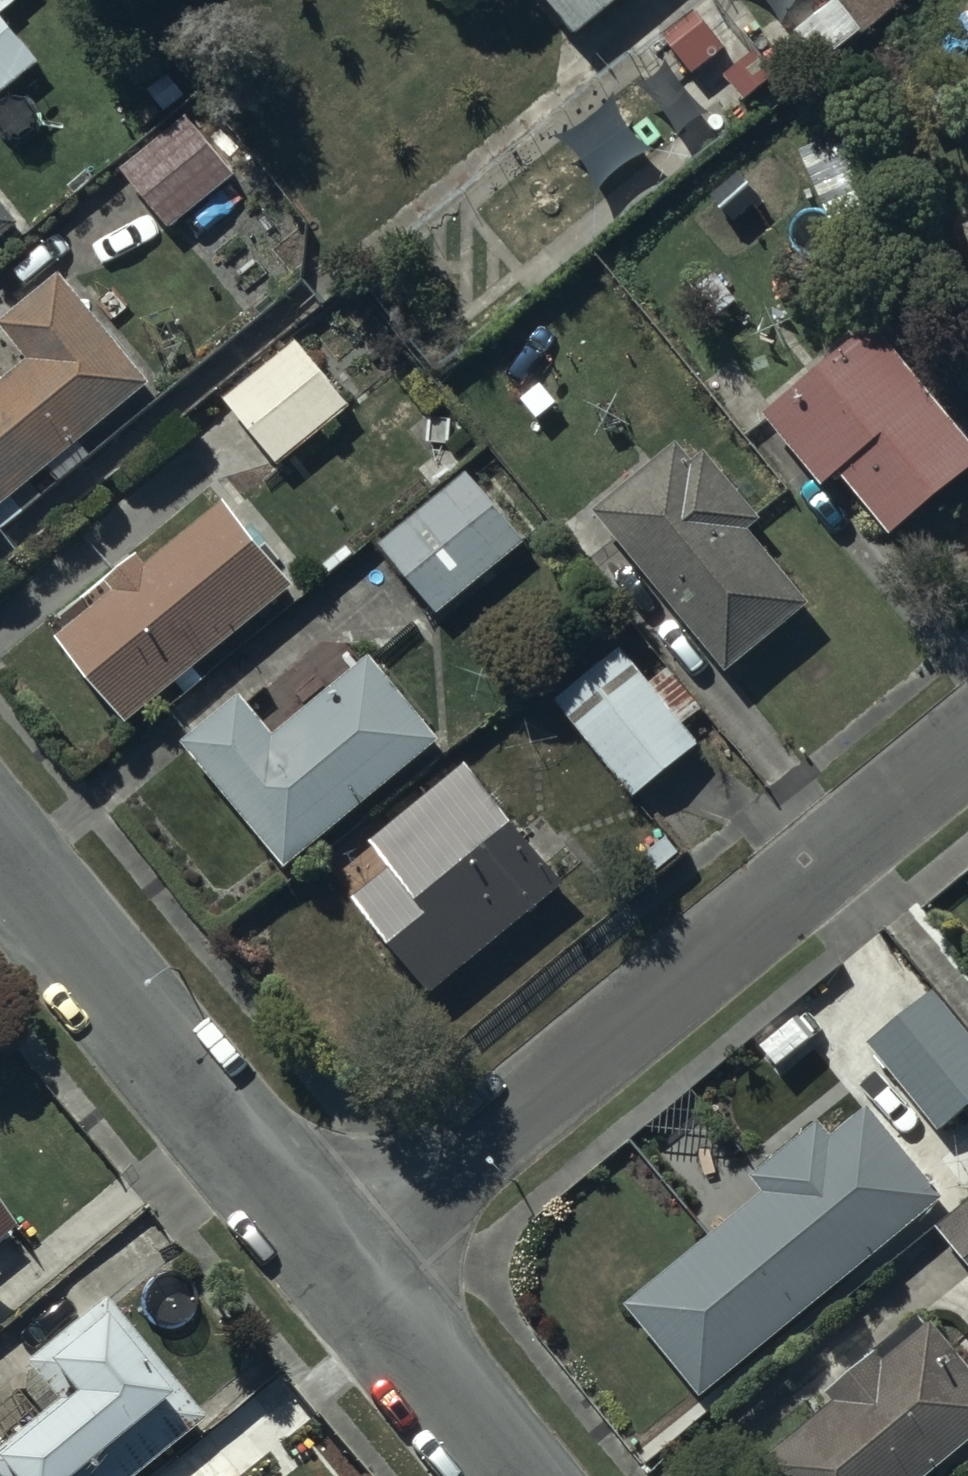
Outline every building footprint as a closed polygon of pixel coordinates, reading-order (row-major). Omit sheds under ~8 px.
[(41,59),(1,11),(15,0),(0,0),(0,92),(41,59)] [(570,40),(619,0),(537,0),(570,40)] [(833,9),(787,44),(811,76),(857,41),(833,9)] [(728,52),(698,15),(665,43),(695,79),(728,52)] [(234,172),(186,114),(121,168),(170,226),(234,172)] [(0,191),(0,233),(21,216),(0,191)] [(60,271),(0,320),(0,322),(27,355),(0,378),(0,524),(21,507),(10,494),(150,378),(60,271)] [(765,405),(822,480),(840,466),(889,529),(967,468),(967,430),(880,317),(765,405)] [(297,337),(224,396),(278,462),(351,403),(297,337)] [(677,436),(594,501),(726,668),(811,600),(750,523),(761,515),(708,448),(695,458),(677,436)] [(526,543),(468,470),(379,541),(436,613),(526,543)] [(293,584),(224,496),(148,556),(142,549),(106,577),(115,589),(58,634),(124,718),(293,584)] [(441,735),(372,652),(274,733),(242,695),(185,742),(285,864),(441,735)] [(700,750),(622,652),(558,705),(600,758),(624,788),(635,802),(700,750)] [(434,998),(563,888),(488,800),(518,775),(494,747),(467,770),(463,765),(370,844),(394,871),(355,905),(434,998)] [(870,1048),(938,1134),(967,1111),(967,1032),(938,994),(870,1048)] [(824,1127),(756,1182),(768,1197),(628,1312),(702,1402),(948,1202),(872,1113),(836,1142),(824,1127)] [(938,1232),(967,1267),(967,1207),(938,1232)] [(0,1210),(0,1236),(13,1226),(0,1210)] [(104,1291),(28,1355),(42,1373),(50,1367),(73,1394),(56,1408),(50,1400),(0,1441),(0,1470),(5,1475),(126,1475),(206,1410),(104,1291)] [(967,1446),(967,1373),(928,1328),(884,1366),(878,1359),(831,1400),(834,1404),(758,1470),(763,1475),(934,1475),(967,1446)]
